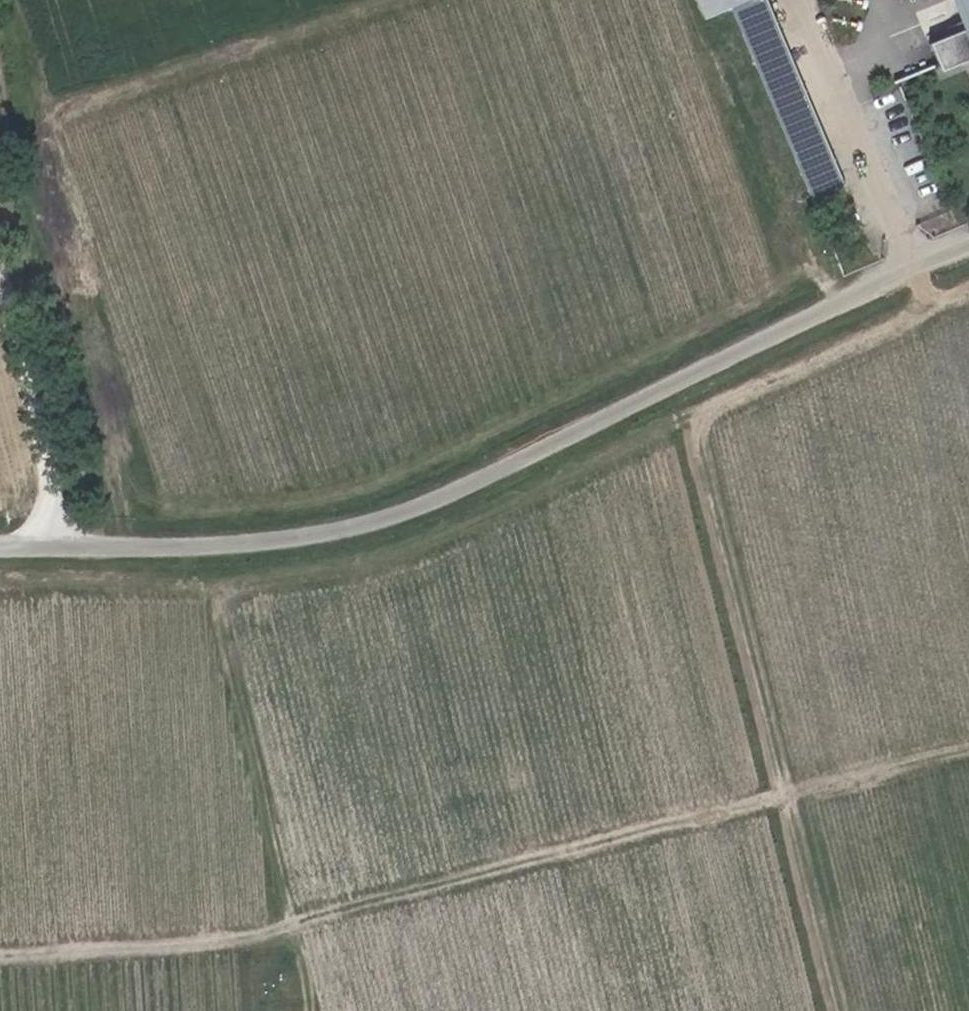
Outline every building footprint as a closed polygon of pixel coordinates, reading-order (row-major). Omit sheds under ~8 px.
[(726,28),(756,16),(750,0),(714,0),(726,28)] [(968,66),(968,0),(942,0),(968,66)] [(756,16),(726,28),(794,196),(823,184),(756,16)] [(787,193),(777,197),(779,202),(789,198),(787,193)]
